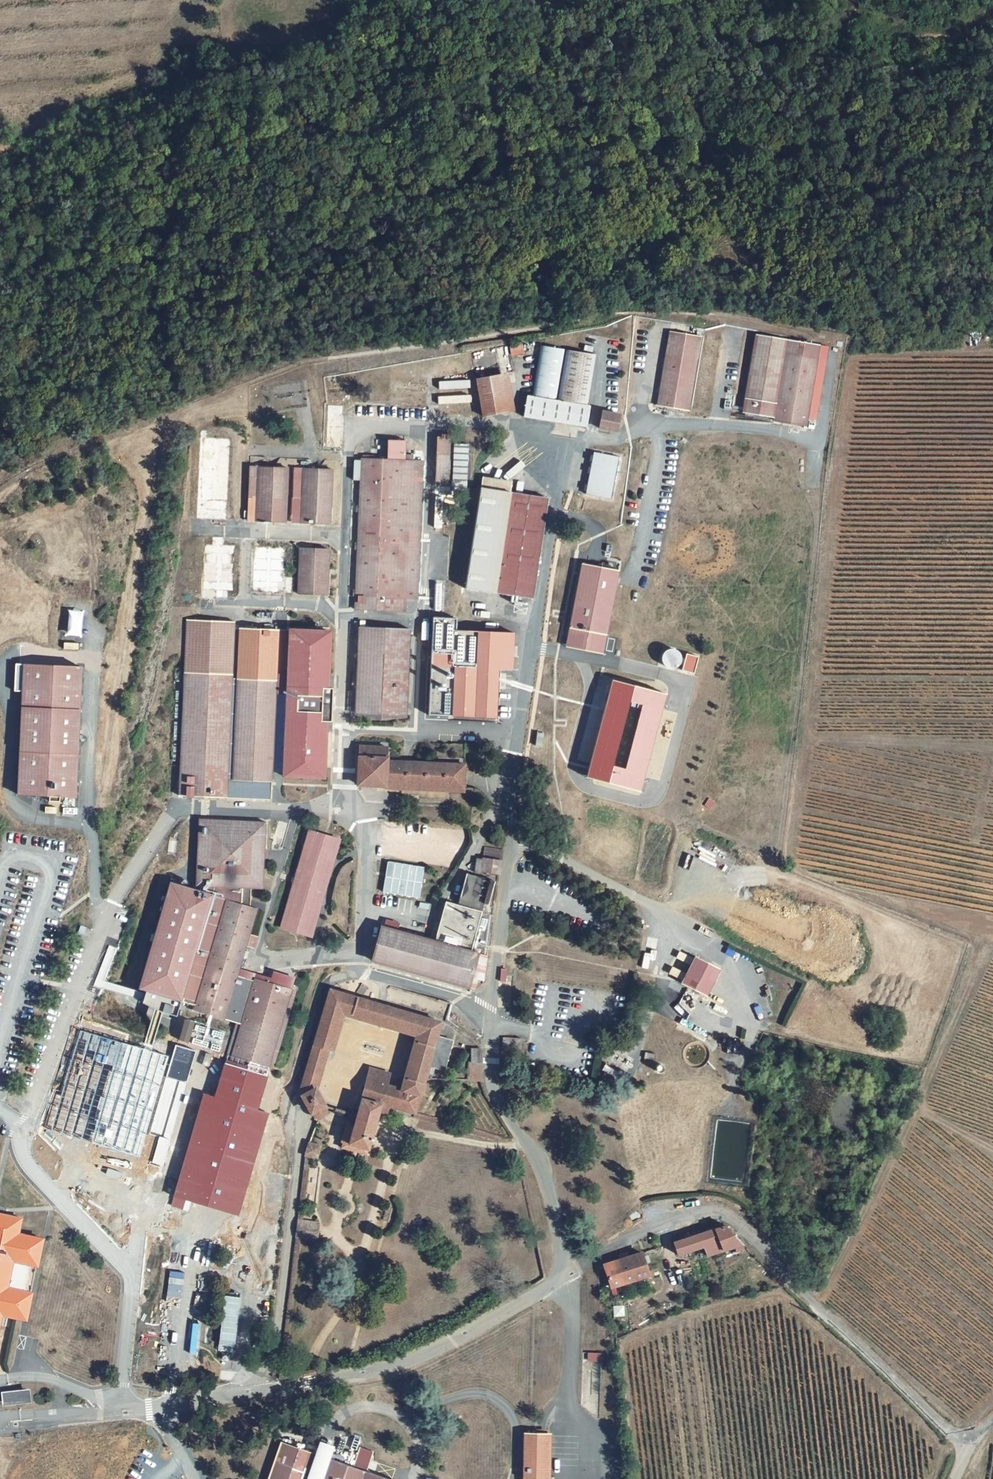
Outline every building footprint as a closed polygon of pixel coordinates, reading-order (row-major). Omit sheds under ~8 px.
[(705,339),(674,335),(662,408),(694,412),(705,339)] [(521,341),(509,343),(511,355),(523,352),(521,341)] [(581,425),(595,354),(537,343),(527,393),(519,392),(515,413),(581,425)] [(812,352),(802,351),(801,357),(791,356),(781,424),(813,428),(822,360),(812,359),(812,352)] [(466,380),(464,371),(437,377),(439,385),(466,380)] [(467,388),(439,392),(441,401),(468,397),(467,388)] [(426,402),(424,394),(415,396),(417,404),(426,402)] [(501,395),(477,399),(479,411),(503,407),(501,395)] [(340,399),(324,399),(323,443),(339,442),(340,399)] [(618,417),(599,414),(596,429),(615,432),(618,417)] [(223,439),(193,438),(190,518),(220,519),(223,439)] [(452,440),(439,439),(435,483),(449,484),(452,440)] [(458,471),(458,466),(467,466),(468,444),(454,444),(453,471),(458,471)] [(423,457),(360,453),(352,607),(404,609),(405,596),(416,596),(423,457)] [(616,458),(591,453),(583,494),(608,499),(616,458)] [(278,517),(280,463),(243,460),(241,492),(251,492),(250,516),(278,517)] [(328,464),(290,463),(289,495),(298,495),(297,517),(327,518),(328,464)] [(531,596),(548,494),(481,484),(472,536),(471,588),(531,596)] [(219,532),(206,531),(206,539),(198,539),(195,596),(211,596),(211,593),(218,594),(218,587),(228,587),(230,540),(219,540),(219,532)] [(278,544),(248,543),(246,588),(276,589),(278,544)] [(326,545),(295,544),(294,590),(324,591),(326,545)] [(618,568),(581,561),(567,636),(582,639),(582,641),(603,645),(618,568)] [(233,612),(181,611),(174,792),(222,793),(222,788),(268,788),(270,696),(279,696),(275,776),(320,778),(328,634),(283,631),(281,676),(271,675),(272,624),(233,623),(233,612)] [(427,712),(494,715),(497,667),(511,668),(513,630),(455,628),(456,616),(432,615),(427,712)] [(407,625),(356,623),(351,710),(403,713),(407,625)] [(601,652),(603,645),(582,641),(582,639),(567,636),(565,645),(601,652)] [(663,665),(681,665),(680,647),(662,648),(663,665)] [(685,652),(681,669),(693,672),(697,656),(685,652)] [(55,792),(71,793),(77,663),(11,661),(10,688),(18,689),(14,791),(46,792),(45,797),(55,798),(55,792)] [(555,676),(548,675),(544,691),(554,692),(555,676)] [(609,680),(587,778),(642,790),(664,692),(609,680)] [(667,750),(675,712),(663,709),(657,740),(654,739),(652,747),(667,750)] [(458,788),(459,763),(383,758),(384,745),(357,743),(355,780),(458,788)] [(261,816),(196,814),(194,880),(239,881),(239,898),(225,893),(189,1006),(230,1019),(220,1057),(261,1069),(265,1055),(271,1057),(290,986),(251,974),(249,979),(232,973),(253,903),(248,901),(247,881),(260,882),(261,816)] [(330,840),(303,831),(272,927),(299,935),(330,840)] [(503,855),(478,852),(477,869),(486,870),(486,867),(501,868),(503,855)] [(423,868),(391,861),(385,890),(416,898),(423,868)] [(495,875),(466,868),(460,899),(483,905),(485,898),(490,899),(495,875)] [(481,907),(448,899),(438,939),(384,924),(375,958),(471,984),(480,950),(471,948),(481,907)] [(722,973),(698,961),(683,988),(707,1001),(722,973)] [(298,1085),(310,1109),(312,1112),(314,1113),(316,1113),(318,1113),(321,1112),(322,1111),(323,1110),(323,1108),(323,1106),(323,1104),(322,1102),(321,1101),(312,1085),(324,1044),(330,1045),(341,1008),(419,1030),(403,1086),(387,1080),(388,1076),(384,1074),(382,1079),(367,1074),(357,1112),(354,1122),(346,1120),(339,1146),(366,1154),(379,1108),(388,1110),(390,1103),(417,1111),(426,1076),(431,1076),(433,1069),(444,1071),(451,1039),(438,1036),(442,1019),(328,985),(298,1085)] [(678,1003),(686,1008),(692,1000),(684,994),(678,1003)] [(188,1042),(194,1021),(184,1018),(179,1039),(188,1042)] [(188,1036),(205,1048),(209,1042),(202,1037),(207,1029),(197,1022),(188,1036)] [(481,1045),(473,1045),(473,1057),(482,1057),(481,1045)] [(482,1060),(469,1061),(470,1076),(482,1076),(482,1060)] [(451,1122),(417,1111),(415,1116),(450,1128),(451,1122)] [(497,1137),(457,1124),(455,1129),(495,1142),(497,1137)] [(319,1144),(306,1142),(305,1154),(317,1156),(319,1144)] [(3,1312),(3,1315),(21,1319),(22,1316),(24,1316),(29,1294),(26,1294),(32,1262),(35,1263),(40,1240),(37,1240),(37,1237),(22,1234),(21,1237),(15,1236),(18,1218),(2,1215),(0,1224),(0,1312),(3,1312)] [(316,1221),(297,1219),(295,1233),(314,1237),(316,1221)] [(738,1251),(747,1248),(725,1225),(672,1241),(677,1256),(703,1248),(706,1256),(736,1246),(738,1251)] [(637,1252),(599,1263),(606,1285),(642,1274),(637,1252)] [(26,1392),(7,1394),(9,1405),(27,1403),(26,1392)] [(526,1431),(524,1478),(549,1478),(551,1432),(526,1431)] [(272,1440),(259,1478),(385,1478),(320,1457),(324,1443),(311,1438),(307,1452),(272,1440)]
